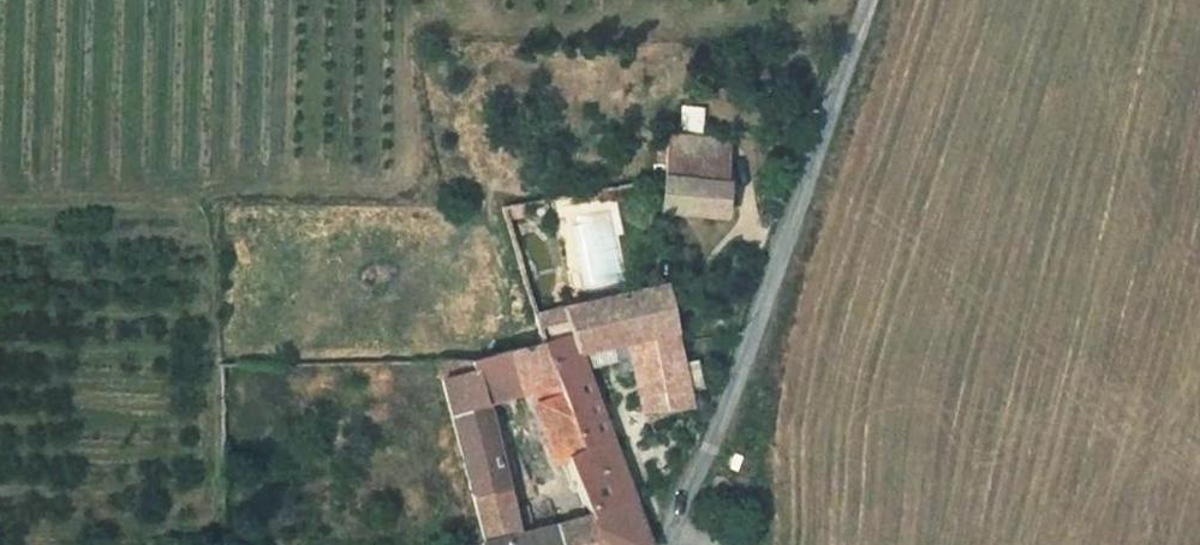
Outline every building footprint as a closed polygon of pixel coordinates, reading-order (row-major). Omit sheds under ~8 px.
[(682,106),(679,136),(702,138),(705,109),(682,106)] [(668,135),(664,177),(727,183),(731,141),(702,138),(679,136),(668,135)] [(724,216),(727,183),(664,177),(661,210),(724,216)] [(578,353),(626,342),(674,331),(665,286),(564,309),(535,317),(542,343),(558,381),(581,440),(585,449),(568,457),(593,517),(633,502),(586,375),(578,353)] [(681,363),(674,331),(626,342),(634,381),(640,411),(690,407),(687,393),(681,363)] [(626,342),(578,353),(586,375),(615,369),(619,385),(634,381),(626,342)] [(593,517),(563,525),(534,532),(520,535),(513,509),(506,479),(496,439),(486,403),(535,388),(558,381),(542,343),(526,347),(525,346),(470,362),(470,360),(437,361),(485,544),(649,544),(633,502),(593,517)] [(696,360),(681,363),(687,393),(702,390),(696,360)] [(535,388),(561,461),(568,457),(585,449),(581,440),(558,381),(535,388)] [(503,437),(496,439),(506,479),(516,477),(512,462),(512,461),(513,458),(512,455),(511,452),(510,451),(508,449),(507,448),(506,448),(503,437)] [(723,491),(727,481),(716,477),(713,487),(723,491)] [(527,505),(513,509),(520,535),(534,532),(527,505)]
